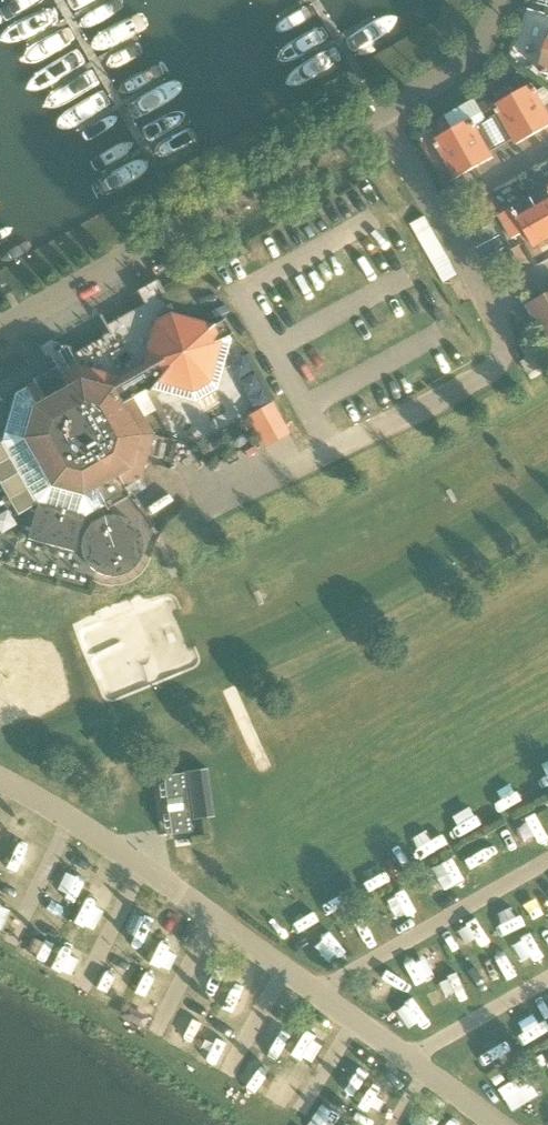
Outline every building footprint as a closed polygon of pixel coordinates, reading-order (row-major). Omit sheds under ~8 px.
[(539,70),(543,71),(543,73),(547,74),(547,73),(547,51),(545,50),(539,70)] [(547,127),(547,112),(537,92),(538,91),(536,88),(535,88),(532,84),(514,95),(536,134),(547,127)] [(514,95),(495,105),(497,109),(496,110),(498,114),(499,113),(517,144),(536,134),(514,95)] [(484,114),(492,110),(487,100),(479,105),(484,114)] [(475,168),(494,157),(476,126),(477,125),(475,122),(474,123),(472,119),(453,129),(475,168)] [(453,129),(435,140),(437,144),(435,144),(437,148),(439,147),(456,179),(475,168),(453,129)] [(445,173),(437,177),(444,189),(452,184),(445,173)] [(532,198),(547,227),(547,188),(532,198)] [(547,239),(547,227),(532,198),(513,208),(515,212),(514,213),(516,216),(517,216),(535,247),(547,239)] [(473,250),(500,235),(494,223),(467,239),(473,250)] [(480,262),(505,248),(507,247),(500,235),(473,250),(480,262)] [(141,477),(153,434),(144,417),(133,398),(145,391),(148,393),(152,389),(196,401),(218,389),(231,339),(229,336),(233,334),(225,319),(213,325),(171,313),(160,295),(165,292),(163,289),(158,280),(138,291),(145,304),(107,326),(101,315),(100,316),(110,333),(119,349),(114,352),(115,353),(132,344),(144,365),(121,378),(78,366),(72,355),(69,350),(67,346),(67,345),(50,341),(42,345),(40,346),(40,347),(46,357),(47,357),(47,358),(53,368),(33,380),(35,383),(16,394),(3,442),(38,504),(28,539),(76,552),(86,516),(91,524),(87,528),(83,537),(81,545),(83,555),(87,564),(95,572),(97,573),(106,576),(116,576),(124,574),(132,569),(138,561),(142,551),(142,540),(138,530),(132,523),(125,518),(116,516),(105,516),(102,507),(104,506),(107,509),(130,496),(125,487),(141,477)] [(546,294),(528,305),(545,336),(544,337),(546,341),(547,340),(547,341),(547,298),(546,294)] [(529,373),(540,367),(534,356),(523,362),(529,373)] [(273,402),(249,416),(267,446),(290,432),(273,402)] [(248,438),(244,430),(236,428),(229,432),(227,440),(231,447),(238,449),(245,445),(248,438)] [(183,767),(162,770),(170,826),(171,829),(191,827),(183,767)] [(194,820),(215,817),(208,769),(187,772),(194,820)]
